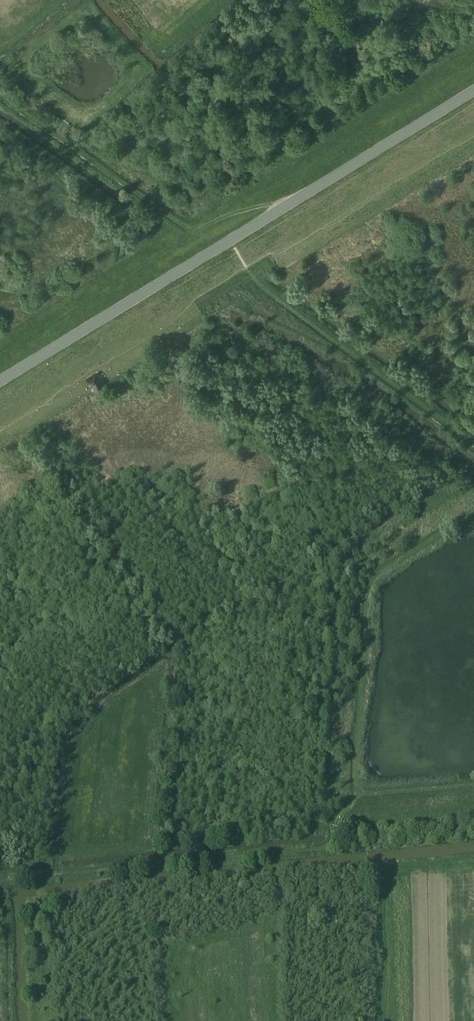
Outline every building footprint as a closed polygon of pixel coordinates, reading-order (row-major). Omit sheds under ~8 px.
[(225,184),(231,177),(222,169),(216,176),(225,184)] [(105,385),(97,373),(87,379),(94,391),(105,385)]
